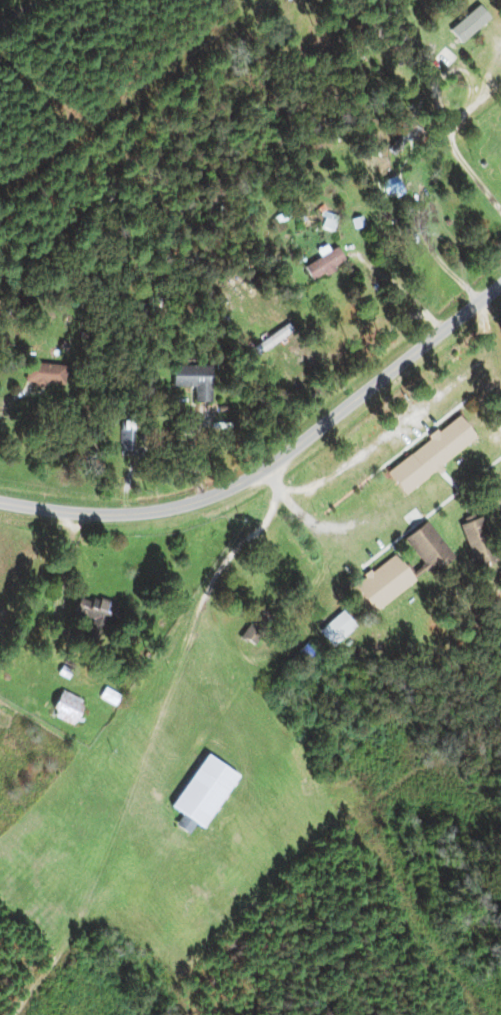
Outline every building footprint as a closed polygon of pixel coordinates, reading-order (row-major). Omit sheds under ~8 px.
[(489,9),(483,2),(452,29),(458,36),(489,9)] [(393,201),(404,193),(397,182),(385,190),(393,201)] [(311,281),(345,263),(336,248),(303,267),(311,281)] [(64,385),(64,365),(25,365),(25,385),(64,385)] [(171,387),(212,387),(212,367),(171,367),(171,387)] [(455,412),(477,441),(401,499),(379,471),(455,412)] [(132,456),(132,422),(121,422),(121,456),(132,456)] [(469,563),(492,555),(479,514),(455,522),(469,563)] [(402,539),(426,521),(453,558),(429,576),(402,539)] [(351,584),(392,553),(414,581),(372,612),(351,584)] [(73,614),(99,622),(105,604),(79,596),(73,614)] [(356,626),(341,610),(318,631),(333,647),(356,626)] [(84,702),(61,689),(48,713),(72,726),(84,702)] [(171,807),(182,814),(175,826),(188,834),(194,824),(202,829),(237,775),(204,754),(171,807)]
